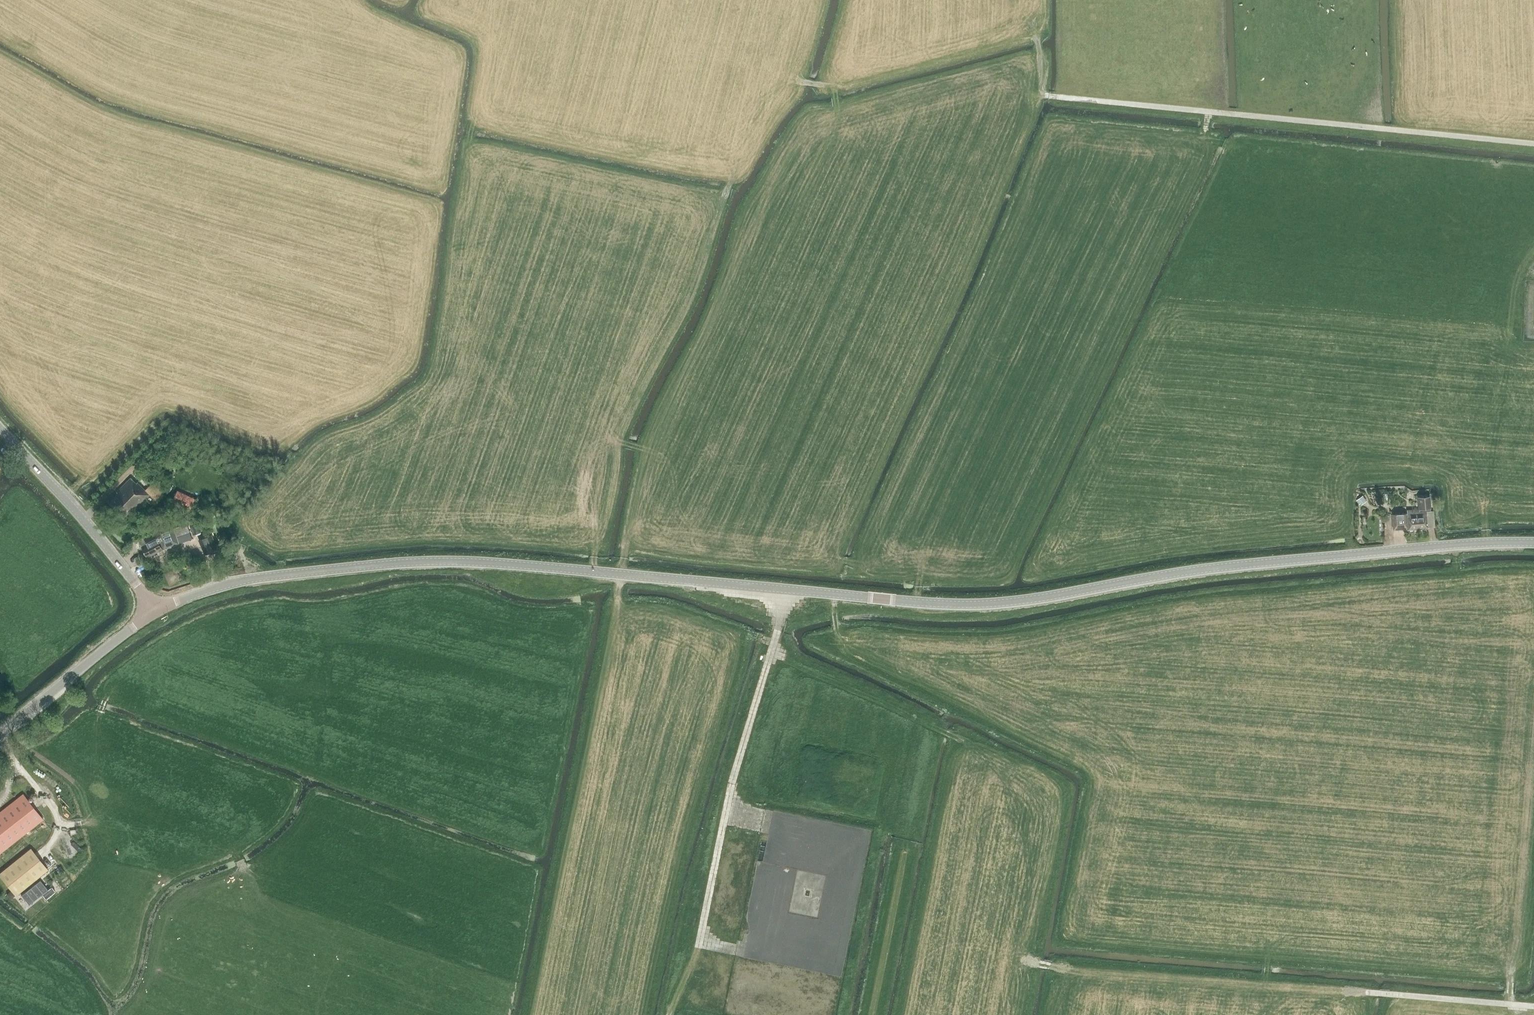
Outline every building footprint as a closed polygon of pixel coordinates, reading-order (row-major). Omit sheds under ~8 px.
[(153,482),(146,489),(138,482),(137,483),(131,477),(117,492),(119,493),(110,503),(125,517),(132,510),(133,511),(150,494),(154,498),(162,490),(153,482)] [(194,495),(185,491),(182,496),(178,494),(176,498),(192,506),(195,502),(191,500),(194,495)] [(1366,500),(1363,496),(1356,501),(1359,505),(1366,500)] [(1431,511),(1430,496),(1418,497),(1418,503),(1412,503),(1412,509),(1407,510),(1408,513),(1393,514),(1394,530),(1409,528),(1409,529),(1428,527),(1427,511),(1431,511)] [(194,533),(201,531),(197,522),(191,524),(194,533)] [(188,523),(170,530),(170,529),(156,535),(155,532),(150,535),(149,533),(138,538),(140,542),(142,546),(148,557),(163,549),(157,538),(159,537),(164,549),(179,543),(177,538),(192,533),(188,523)] [(212,534),(201,539),(207,554),(218,549),(212,534)] [(43,819),(22,793),(0,811),(0,853),(43,819)] [(30,847),(0,872),(0,875),(16,895),(48,869),(30,847)] [(40,880),(21,895),(29,905),(48,889),(40,880)]
